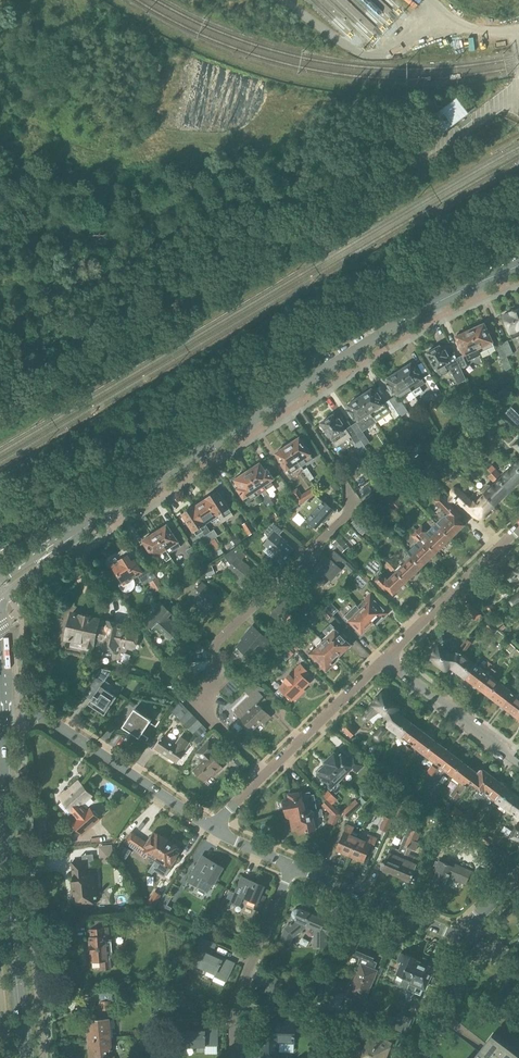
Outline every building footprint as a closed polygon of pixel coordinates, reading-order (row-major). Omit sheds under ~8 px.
[(470,114),(460,100),(458,97),(457,97),(428,119),(440,136),(470,114)] [(517,311),(503,316),(508,327),(507,329),(508,331),(510,332),(513,339),(518,336),(518,316),(517,311)] [(472,330),(471,330),(481,353),(495,347),(484,324),(478,327),(476,327),(473,328),(472,330)] [(479,354),(481,353),(471,330),(469,331),(467,330),(464,332),(464,334),(455,337),(464,357),(466,356),(469,361),(480,356),(479,354)] [(508,341),(502,344),(507,356),(513,353),(508,341)] [(512,368),(507,356),(502,344),(496,347),(506,371),(512,368)] [(467,380),(461,368),(457,359),(450,363),(447,358),(449,357),(444,349),(442,350),(440,346),(434,350),(432,349),(429,351),(429,352),(428,353),(437,369),(437,370),(439,375),(442,376),(448,373),(447,370),(449,369),(458,385),(467,380)] [(461,368),(467,366),(463,356),(457,359),(461,368)] [(420,377),(422,375),(416,367),(415,368),(412,364),(406,367),(404,366),(401,368),(401,370),(400,371),(413,392),(416,397),(424,392),(420,387),(425,384),(420,377)] [(397,395),(390,400),(400,416),(401,417),(409,412),(401,401),(406,397),(406,396),(413,392),(400,371),(398,372),(397,372),(393,373),(393,375),(387,379),(389,382),(388,383),(394,392),(395,391),(397,395)] [(442,393),(431,374),(425,377),(437,397),(442,393)] [(361,396),(360,396),(374,417),(377,422),(391,413),(395,419),(400,416),(390,400),(382,405),(381,402),(382,401),(376,391),(374,393),(371,389),(365,393),(364,392),(361,394),(361,396)] [(377,422),(374,417),(360,396),(358,398),(357,397),(354,399),(354,401),(348,404),(351,408),(349,410),(355,418),(357,417),(359,421),(351,426),(360,439),(361,440),(365,446),(370,442),(363,432),(377,422)] [(506,413),(518,426),(518,415),(512,407),(506,413)] [(476,424),(475,425),(480,430),(481,429),(482,429),(493,419),(499,425),(505,420),(496,410),(493,412),(491,410),(476,423),(476,424)] [(351,437),(356,444),(361,440),(360,439),(351,426),(344,430),(342,426),(343,425),(338,418),(336,419),(333,414),(327,418),(326,418),(323,420),(323,421),(320,423),(332,440),(337,447),(351,437)] [(444,441),(440,435),(428,445),(433,450),(444,441)] [(302,467),(314,459),(300,438),(298,439),(296,438),(294,440),(293,442),(288,446),(299,463),(302,467)] [(299,463),(288,446),(282,449),(280,449),(278,450),(278,453),(276,454),(290,475),(302,467),(299,463)] [(421,467),(427,473),(434,466),(429,459),(421,467)] [(248,472),(262,494),(275,485),(272,481),(274,479),(268,470),(266,472),(260,464),(248,472)] [(518,480),(518,473),(516,470),(516,471),(513,468),(504,477),(493,465),(489,469),(493,473),(509,490),(518,480)] [(315,478),(308,468),(304,470),(311,481),(315,478)] [(250,502),(262,494),(248,472),(235,480),(241,488),(238,490),(244,499),(247,497),(250,502)] [(493,504),(494,505),(509,490),(493,473),(489,477),(496,485),(493,488),(490,485),(487,485),(481,491),(486,495),(488,498),(487,498),(492,503),(491,503),(493,505),(493,504)] [(390,486),(386,480),(376,488),(380,493),(390,486)] [(487,512),(488,511),(494,505),(493,504),(493,505),(491,503),(492,503),(487,498),(488,498),(486,495),(477,504),(460,488),(458,487),(456,486),(455,487),(453,487),(452,489),(450,490),(450,491),(450,492),(450,494),(450,495),(449,496),(453,501),(454,501),(456,504),(458,502),(463,507),(464,505),(470,511),(471,511),(473,509),(480,516),(481,517),(483,517),(484,517),(485,516),(486,516),(486,515),(487,514),(487,513),(487,512)] [(298,489),(292,493),(300,505),(306,501),(298,489)] [(217,516),(222,524),(234,516),(228,506),(229,505),(226,501),(224,500),(218,492),(206,500),(217,516)] [(402,504),(390,492),(383,498),(395,510),(402,504)] [(437,524),(441,529),(442,529),(443,528),(446,531),(446,532),(448,534),(451,537),(464,525),(456,517),(459,514),(450,505),(453,501),(449,496),(448,497),(445,494),(443,495),(440,493),(434,499),(435,501),(448,515),(446,516),(444,516),(437,523),(437,524)] [(264,496),(269,504),(270,505),(274,503),(268,494),(264,496)] [(317,495),(311,502),(310,501),(309,501),(308,501),(307,502),(298,512),(316,529),(323,522),(322,522),(325,519),(327,520),(334,511),(317,495)] [(265,507),(269,504),(264,496),(260,499),(265,507)] [(205,524),(206,524),(217,516),(206,500),(194,507),(205,524)] [(290,504),(293,510),(299,506),(296,500),(290,504)] [(215,539),(211,532),(206,524),(205,524),(194,507),(183,515),(196,536),(203,532),(205,536),(208,534),(217,550),(221,547),(215,538),(215,539)] [(370,529),(357,516),(350,524),(363,536),(370,529)] [(284,540),(279,536),(283,531),(274,523),(264,531),(269,539),(265,545),(277,555),(275,557),(282,563),(293,550),(283,541),(284,540)] [(416,531),(420,535),(436,552),(451,537),(448,534),(446,532),(446,531),(443,528),(442,529),(441,529),(437,524),(427,533),(426,532),(428,531),(422,525),(416,531)] [(169,554),(181,547),(167,526),(155,533),(169,554)] [(419,563),(422,566),(436,552),(420,535),(416,531),(411,536),(415,539),(415,538),(418,541),(414,545),(415,546),(409,553),(410,554),(413,557),(413,556),(417,560),(416,560),(419,563)] [(169,554),(155,533),(144,540),(158,564),(166,559),(167,562),(168,561),(172,567),(176,565),(169,554)] [(233,540),(237,545),(242,542),(239,537),(233,540)] [(339,537),(334,542),(341,549),(346,545),(339,537)] [(247,564),(242,560),(246,555),(237,547),(224,556),(231,565),(228,569),(247,585),(256,574),(246,566),(247,564)] [(311,576),(318,582),(320,584),(320,583),(323,586),(329,579),(332,581),(342,569),(341,568),(346,562),(347,562),(335,551),(334,551),(335,552),(329,558),(326,555),(318,564),(320,565),(311,576)] [(196,553),(188,558),(198,573),(205,568),(196,553)] [(402,576),(407,581),(422,566),(419,563),(416,560),(417,560),(413,556),(413,557),(410,554),(402,561),(404,562),(396,570),(402,576)] [(144,585),(148,582),(135,561),(134,561),(131,556),(129,557),(129,556),(120,561),(121,562),(114,567),(123,581),(119,584),(119,585),(119,586),(119,587),(120,589),(121,590),(122,590),(123,591),(124,591),(126,592),(128,592),(130,591),(132,590),(133,590),(134,588),(135,587),(135,585),(135,584),(135,582),(134,580),(134,579),(137,576),(144,585)] [(377,574),(380,577),(375,581),(382,588),(385,585),(393,594),(407,581),(402,576),(396,570),(387,578),(380,571),(381,566),(380,562),(376,560),(372,559),(368,561),(366,565),(366,570),(369,573),(373,575),(377,574)] [(389,562),(395,569),(398,566),(391,560),(389,562)] [(392,572),(395,569),(389,562),(385,565),(392,572)] [(211,567),(204,570),(207,577),(208,577),(209,579),(210,579),(214,578),(213,577),(214,577),(213,575),(214,574),(211,567)] [(518,578),(518,570),(518,571),(518,570),(517,570),(517,569),(516,569),(515,569),(514,569),(513,570),(506,575),(509,580),(514,576),(518,577),(518,578)] [(79,580),(85,592),(96,586),(90,574),(79,580)] [(359,574),(355,578),(355,579),(355,580),(362,588),(368,582),(360,574),(360,575),(359,574)] [(158,578),(150,583),(156,593),(164,587),(158,578)] [(199,609),(201,606),(208,612),(219,599),(209,590),(210,589),(201,581),(187,599),(199,609)] [(170,594),(177,600),(182,594),(174,589),(170,594)] [(283,601),(271,615),(278,621),(281,617),(286,620),(302,601),(290,591),(282,600),(283,601)] [(359,607),(359,608),(374,623),(376,625),(387,613),(374,599),(375,597),(371,593),(364,599),(365,600),(363,602),(364,603),(359,607)] [(183,630),(173,621),(176,618),(177,619),(178,618),(160,601),(152,606),(140,619),(144,623),(151,631),(156,626),(174,641),(183,630)] [(326,607),(326,608),(333,616),(336,618),(341,613),(331,602),(326,607)] [(473,606),(469,603),(464,608),(468,612),(473,606)] [(496,609),(491,604),(487,608),(491,613),(496,609)] [(357,605),(345,616),(362,634),(374,623),(359,608),(359,607),(357,605)] [(329,620),(333,616),(326,608),(321,612),(329,620)] [(93,645),(94,638),(99,619),(90,617),(91,614),(81,612),(81,615),(70,612),(70,615),(68,616),(68,619),(69,621),(67,629),(65,631),(65,634),(66,635),(65,638),(84,642),(83,648),(92,650),(93,645)] [(494,624),(486,616),(481,623),(493,636),(498,629),(494,624)] [(494,622),(498,627),(503,623),(499,618),(494,622)] [(121,623),(99,619),(94,638),(93,645),(115,649),(116,643),(134,647),(137,639),(138,633),(124,630),(125,626),(121,625),(121,623)] [(328,635),(322,641),(339,657),(351,645),(344,638),(342,636),(342,635),(336,629),(335,629),(331,625),(325,631),(328,635)] [(253,660),(270,640),(253,627),(245,636),(247,637),(239,647),(253,660)] [(498,630),(493,636),(499,642),(505,636),(498,630)] [(445,669),(449,664),(448,664),(456,654),(458,651),(457,647),(454,645),(451,646),(447,650),(445,649),(444,644),(447,639),(444,636),(438,643),(437,644),(437,645),(437,646),(438,647),(438,648),(432,657),(431,656),(430,656),(429,656),(428,657),(428,658),(428,659),(428,660),(429,661),(430,662),(431,662),(432,661),(433,660),(445,669)] [(339,657),(322,641),(319,637),(313,642),(319,647),(312,654),(327,670),(339,657)] [(294,638),(292,641),(290,643),(297,650),(302,645),(294,638)] [(473,643),(467,639),(464,643),(465,647),(463,650),(464,651),(466,652),(473,643)] [(285,649),(282,652),(288,658),(291,655),(292,656),(297,650),(290,643),(284,648),(285,649)] [(511,653),(515,649),(515,648),(511,643),(510,644),(506,648),(511,653)] [(461,648),(458,651),(456,654),(448,664),(449,664),(463,675),(473,662),(462,654),(464,651),(463,650),(461,648)] [(463,675),(477,685),(487,673),(486,672),(492,664),(489,661),(487,663),(484,660),(479,667),(473,662),(463,675)] [(487,673),(477,685),(490,696),(500,683),(493,678),(498,671),(495,669),(497,667),(493,663),(492,664),(486,672),(487,673)] [(185,664),(166,666),(168,683),(179,682),(178,673),(186,673),(185,664)] [(282,699),(286,695),(291,700),(293,699),(294,700),(299,696),(298,694),(309,682),(305,678),(310,673),(301,665),(294,671),(285,680),(287,682),(275,693),(282,699)] [(111,684),(105,681),(112,671),(101,669),(88,687),(83,694),(92,700),(89,704),(105,715),(117,697),(107,690),(111,684)] [(230,683),(239,692),(243,687),(235,678),(230,683)] [(60,686),(66,690),(71,683),(64,679),(60,686)] [(239,692),(230,683),(226,688),(234,696),(239,692)] [(500,683),(490,696),(504,706),(514,693),(516,690),(518,686),(515,683),(513,687),(510,690),(500,683)] [(234,696),(226,688),(221,692),(229,701),(234,696)] [(383,722),(387,717),(388,717),(394,709),(398,704),(386,695),(386,694),(386,693),(386,692),(385,691),(384,690),(383,690),(382,690),(381,691),(380,692),(380,693),(380,694),(381,695),(381,696),(375,704),(375,703),(374,703),(373,703),(372,703),(371,704),(364,714),(363,716),(363,717),(363,718),(363,719),(364,719),(364,720),(365,721),(366,721),(367,721),(368,721),(369,720),(370,720),(371,719),(370,718),(381,713),(383,715),(384,716),(384,717),(384,718),(384,719),(384,721),(383,722)] [(271,717),(261,707),(267,701),(259,693),(250,701),(252,703),(249,707),(251,709),(241,718),(253,730),(262,721),(265,723),(271,717)] [(514,693),(504,706),(518,717),(518,715),(518,697),(514,693)] [(176,716),(185,707),(180,702),(172,711),(176,716)] [(189,712),(185,707),(176,716),(181,720),(189,712)] [(152,720),(135,709),(123,727),(140,738),(152,720)] [(383,722),(398,733),(408,720),(394,709),(388,717),(387,717),(383,722)] [(181,720),(185,725),(194,716),(189,712),(181,720)] [(198,721),(194,716),(185,725),(189,729),(198,721)] [(398,733),(412,744),(422,731),(408,720),(398,733)] [(202,725),(198,721),(189,729),(194,733),(202,725)] [(207,730),(202,725),(194,733),(196,736),(192,739),(199,745),(208,733),(205,731),(207,730)] [(356,731),(350,725),(344,730),(350,737),(356,731)] [(387,730),(381,725),(379,728),(381,734),(382,736),(387,730)] [(379,740),(382,736),(381,734),(379,728),(374,735),(377,738),(379,740)] [(412,744),(426,755),(436,742),(422,731),(412,744)] [(176,744),(164,737),(156,749),(177,763),(190,743),(181,737),(176,744)] [(217,774),(222,769),(210,756),(216,750),(208,741),(196,754),(201,759),(200,760),(202,762),(194,770),(204,782),(215,772),(217,774)] [(436,742),(426,755),(440,765),(450,752),(436,742)] [(337,751),(326,762),(342,778),(352,767),(357,772),(363,766),(353,756),(347,762),(337,751)] [(463,763),(450,752),(440,765),(437,768),(432,775),(432,776),(436,779),(439,776),(441,777),(446,770),(454,776),(463,763)] [(238,759),(235,762),(239,767),(243,764),(238,759)] [(343,779),(342,778),(326,762),(325,764),(326,765),(317,774),(337,794),(344,787),(340,783),(343,779)] [(454,776),(467,786),(477,773),(463,763),(454,776)] [(432,775),(437,768),(433,765),(427,772),(432,776),(432,775)] [(497,780),(483,770),(473,783),(480,788),(475,795),(479,798),(477,799),(481,802),(481,801),(484,797),(487,793),(497,780)] [(501,804),(511,791),(497,780),(487,793),(484,797),(481,801),(481,802),(484,804),(485,803),(488,806),(494,799),(501,804)] [(74,812),(80,819),(73,825),(82,835),(99,821),(90,811),(86,814),(80,807),(91,797),(88,794),(89,792),(86,788),(84,790),(78,783),(60,799),(73,813),(74,812)] [(332,802),(333,801),(336,798),(328,790),(327,791),(325,789),(322,792),(332,802)] [(285,801),(287,815),(296,813),(296,814),(308,812),(311,811),(311,810),(316,809),(314,793),(310,794),(310,791),(302,792),(301,791),(294,792),(295,795),(287,796),(288,801),(285,801)] [(511,791),(501,804),(514,814),(518,808),(518,797),(511,791)] [(343,812),(348,817),(361,805),(356,799),(343,812)] [(336,809),(333,806),(327,800),(322,805),(333,815),(336,809)] [(395,818),(401,821),(408,807),(402,804),(395,818)] [(312,811),(311,811),(308,812),(296,814),(296,813),(287,815),(287,816),(289,816),(291,828),(294,828),(294,830),(297,829),(298,833),(303,832),(303,833),(315,831),(313,818),(324,816),(322,809),(312,811)] [(330,822),(333,824),(336,825),(341,814),(336,809),(333,815),(330,822)] [(469,818),(462,812),(457,819),(464,824),(469,818)] [(448,816),(442,814),(433,835),(440,837),(448,816)] [(387,833),(393,820),(386,816),(380,829),(387,833)] [(46,818),(36,819),(37,827),(47,826),(46,818)] [(481,829),(475,824),(471,829),(477,834),(481,829)] [(351,856),(358,839),(361,833),(360,833),(360,834),(353,831),(354,828),(348,825),(337,850),(351,856)] [(381,870),(389,873),(389,872),(396,875),(405,856),(416,831),(410,829),(407,837),(405,836),(399,850),(391,847),(381,870)] [(421,833),(416,831),(405,856),(396,875),(404,878),(403,879),(407,881),(408,880),(411,881),(420,859),(410,855),(412,850),(415,851),(419,842),(418,841),(421,833)] [(150,854),(156,858),(169,840),(168,839),(168,837),(165,835),(161,835),(157,832),(153,838),(152,837),(148,844),(133,834),(126,843),(137,850),(137,851),(147,858),(150,854)] [(364,861),(370,848),(372,849),(377,839),(368,835),(365,842),(358,839),(351,856),(364,861)] [(482,839),(481,841),(488,846),(494,839),(490,836),(488,838),(486,835),(482,839)] [(175,844),(169,840),(156,858),(157,859),(149,872),(153,874),(155,871),(165,878),(171,869),(168,867),(169,866),(171,867),(183,849),(181,848),(181,845),(178,843),(175,844)] [(83,855),(83,862),(72,863),(74,882),(72,882),(74,904),(77,904),(77,905),(95,903),(95,902),(97,902),(94,874),(96,874),(96,866),(95,866),(94,854),(83,855)] [(223,868),(203,856),(189,879),(209,891),(223,868)] [(446,888),(450,878),(466,885),(472,870),(451,862),(450,865),(439,860),(430,881),(446,888)] [(266,896),(261,894),(264,886),(242,877),(235,893),(230,891),(227,898),(232,900),(231,902),(240,905),(244,897),(248,899),(246,905),(255,908),(260,910),(266,896)] [(151,913),(166,890),(159,885),(147,903),(149,904),(148,906),(151,913)] [(172,897),(165,894),(158,906),(164,910),(172,897)] [(327,920),(300,908),(299,909),(297,909),(294,910),(292,914),(294,917),(296,918),(295,920),(296,920),(286,928),(280,940),(290,944),(293,937),(307,926),(314,929),(314,947),(328,948),(328,935),(329,935),(332,926),(325,924),(327,920)] [(212,933),(215,925),(208,922),(205,929),(212,933)] [(89,929),(89,936),(89,938),(88,938),(91,962),(99,961),(100,969),(110,968),(109,958),(113,957),(111,939),(108,939),(107,927),(89,929)] [(204,937),(197,949),(203,952),(197,966),(216,974),(215,976),(226,981),(235,963),(225,959),(226,958),(221,956),(219,958),(212,955),(217,944),(204,937)] [(361,964),(354,980),(357,982),(357,980),(359,981),(359,982),(363,984),(363,983),(371,986),(378,971),(374,969),(377,963),(373,962),(378,951),(360,944),(355,955),(361,957),(359,963),(361,964)] [(408,989),(411,983),(420,963),(414,960),(415,958),(402,953),(398,962),(402,964),(398,974),(404,977),(400,987),(403,988),(401,994),(406,996),(408,989)] [(420,963),(411,983),(408,989),(406,996),(409,997),(412,992),(415,993),(418,986),(425,988),(430,978),(433,979),(437,970),(420,963)] [(149,982),(155,987),(160,981),(155,976),(149,982)] [(277,998),(284,980),(273,976),(265,993),(277,998)] [(354,980),(352,979),(350,982),(353,983),(347,996),(358,1001),(356,1006),(364,1009),(368,999),(366,998),(371,986),(363,983),(363,984),(359,982),(359,981),(357,980),(357,982),(354,980)] [(87,1040),(110,1038),(108,1011),(110,1011),(110,1001),(122,999),(122,991),(98,993),(99,1001),(98,1001),(100,1019),(85,1020),(87,1040)] [(498,1006),(489,1009),(492,1018),(500,1016),(498,1006)] [(349,1008),(347,1016),(361,1019),(363,1011),(349,1008)] [(380,1022),(395,1025),(397,1017),(383,1014),(380,1022)] [(408,1019),(397,1017),(395,1025),(406,1027),(408,1019)] [(178,1038),(179,1032),(181,1032),(181,1025),(189,1025),(189,1018),(171,1019),(172,1032),(173,1032),(174,1038),(178,1038)] [(278,1042),(294,1042),(295,1023),(262,1022),(262,1041),(263,1041),(262,1057),(277,1057),(278,1042)] [(205,1029),(205,1031),(185,1031),(185,1038),(173,1039),(175,1057),(186,1056),(186,1047),(206,1047),(206,1044),(218,1045),(218,1029),(205,1029)] [(493,1034),(474,1057),(518,1057),(518,1053),(493,1034)] [(371,1035),(364,1051),(356,1047),(351,1057),(386,1057),(392,1043),(371,1035)] [(87,1040),(88,1057),(115,1057),(114,1056),(112,1056),(110,1038),(87,1040)]
